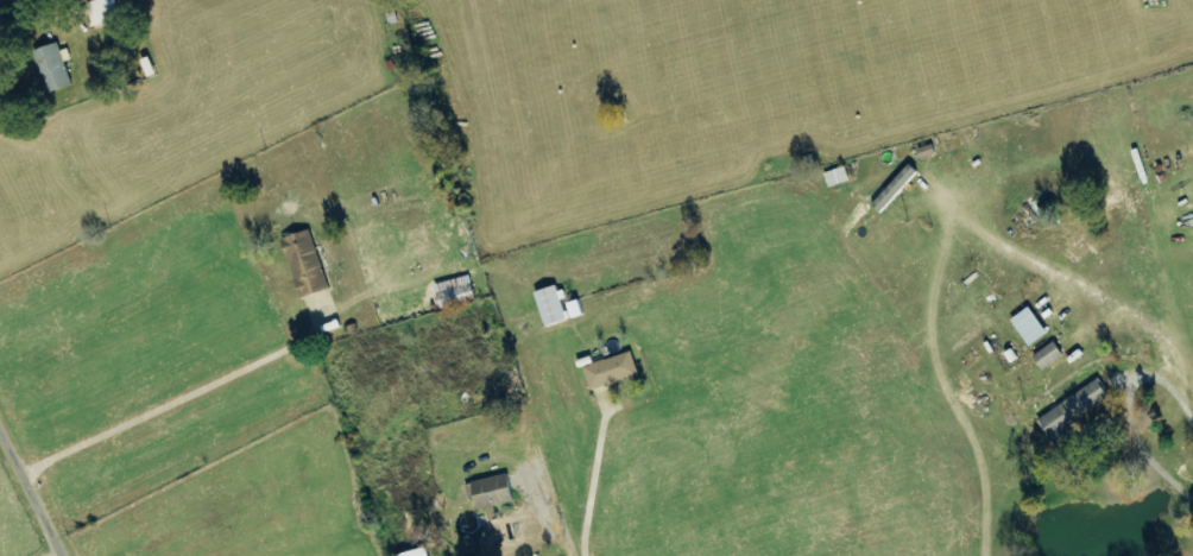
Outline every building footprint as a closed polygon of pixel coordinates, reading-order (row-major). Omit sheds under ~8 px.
[(118,0),(100,0),(88,4),(95,27),(124,17),(118,0)] [(75,85),(61,43),(38,50),(51,92),(75,85)] [(921,171),(912,163),(875,205),(884,213),(921,171)] [(826,173),(831,188),(851,181),(846,167),(826,173)] [(332,290),(313,230),(285,239),(303,299),(332,290)] [(572,320),(561,285),(537,293),(548,327),(572,320)] [(574,319),(586,315),(582,301),(570,304),(574,319)] [(1050,334),(1031,307),(1013,321),(1033,347),(1050,334)] [(1044,371),(1067,358),(1059,343),(1035,355),(1044,371)] [(594,391),(642,375),(633,351),(586,368),(594,391)] [(1115,400),(1101,379),(1040,421),(1054,442),(1115,400)] [(518,514),(499,518),(498,508),(517,504),(512,475),(469,483),(472,498),(479,497),(481,511),(489,509),(496,544),(523,539),(518,514)] [(429,548),(401,555),(431,555),(429,548)]
